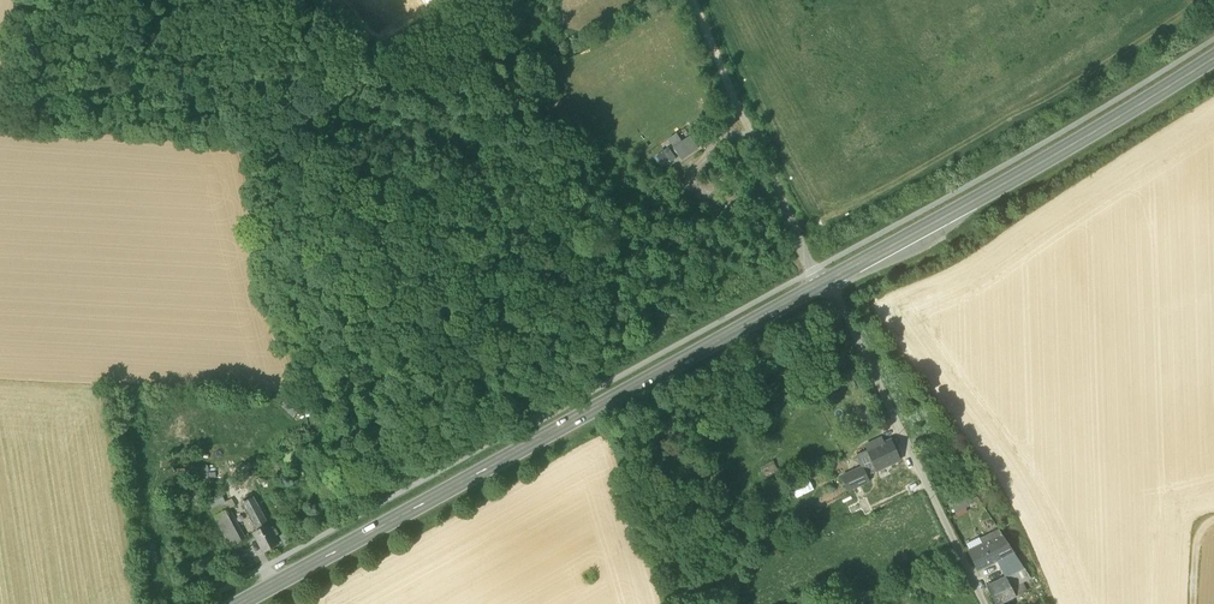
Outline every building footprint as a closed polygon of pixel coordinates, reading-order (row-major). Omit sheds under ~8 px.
[(417,18),(429,16),(426,0),(413,0),(417,18)] [(668,139),(674,147),(682,142),(676,134),(668,139)] [(679,157),(681,159),(684,158),(682,155),(696,146),(689,137),(682,142),(674,147),(673,148),(679,157)] [(682,155),(684,158),(697,149),(696,146),(682,155)] [(662,151),(670,163),(676,158),(668,147),(662,151)] [(280,404),(293,416),(300,409),(287,397),(280,404)] [(863,443),(866,451),(868,450),(885,442),(881,435),(863,443)] [(885,442),(868,450),(877,471),(900,460),(890,439),(885,442)] [(866,451),(856,456),(862,467),(866,476),(866,475),(877,471),(868,450),(866,451)] [(177,477),(216,477),(216,466),(184,466),(184,470),(177,470),(177,477)] [(862,467),(841,477),(848,490),(869,481),(866,475),(866,476),(862,467)] [(951,504),(955,513),(979,500),(973,492),(951,504)] [(243,502),(258,531),(269,525),(253,497),(243,502)] [(231,521),(234,520),(229,508),(225,510),(231,521)] [(214,516),(231,547),(246,539),(245,538),(245,539),(234,520),(231,521),(225,510),(214,516)] [(269,525),(258,531),(253,533),(263,551),(279,543),(269,525)] [(969,552),(978,569),(997,560),(1013,552),(999,529),(998,530),(980,539),(983,545),(969,552)] [(285,545),(291,542),(286,531),(280,535),(285,545)] [(997,560),(1005,577),(1006,577),(1024,568),(1013,552),(997,560)] [(1006,577),(1016,596),(1025,592),(1021,584),(1031,579),(1024,568),(1006,577)] [(591,580),(592,578),(589,572),(584,574),(587,581),(589,581),(591,580)] [(1006,577),(1005,577),(986,586),(995,603),(1000,603),(1016,596),(1006,577)]
